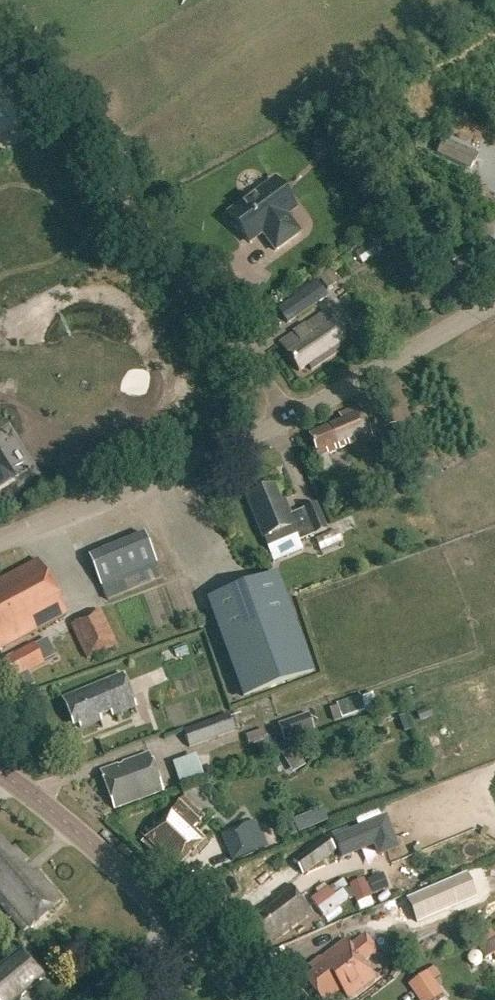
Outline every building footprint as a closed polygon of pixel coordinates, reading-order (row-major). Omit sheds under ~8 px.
[(467,152),(442,141),(436,155),(470,170),(472,165),(474,165),(477,158),(476,154),(469,151),(467,152)] [(248,243),(261,233),(275,252),(300,234),(286,215),(294,208),(275,182),(228,216),(248,243)] [(319,277),(328,289),(339,281),(331,269),(319,277)] [(276,307),(286,323),(325,296),(316,280),(276,307)] [(325,312),(279,344),(298,372),(307,366),(311,371),(348,346),(325,312)] [(341,421),(308,435),(318,459),(372,436),(359,406),(339,415),(341,421)] [(11,480),(14,479),(5,465),(0,469),(0,487),(11,480)] [(293,527),(299,541),(313,535),(314,536),(327,530),(316,505),(290,516),(287,510),(284,512),(273,487),(245,499),(263,540),(293,527)] [(86,556),(106,601),(162,579),(143,532),(86,556)] [(316,543),(321,555),(343,546),(338,534),(316,543)] [(67,616),(38,561),(0,581),(0,652),(67,616)] [(204,599),(240,697),(313,672),(276,574),(204,599)] [(99,610),(68,623),(83,657),(114,645),(99,610)] [(31,642),(1,658),(13,679),(42,664),(31,642)] [(73,727),(79,724),(81,729),(101,721),(100,716),(111,712),(112,716),(136,707),(124,675),(63,699),(73,727)] [(361,695),(366,709),(400,697),(395,682),(361,695)] [(338,707),(342,719),(365,711),(360,696),(337,704),(338,707)] [(342,719),(338,707),(328,710),(332,722),(342,719)] [(227,712),(182,730),(188,748),(234,731),(227,712)] [(276,725),(283,743),(313,733),(307,714),(276,725)] [(265,740),(262,730),(244,736),(247,746),(265,740)] [(148,754),(100,772),(114,810),(162,792),(148,754)] [(156,856),(176,873),(185,864),(182,861),(190,852),(193,855),(206,841),(191,827),(202,816),(182,798),(171,811),(144,842),(158,854),(156,856)] [(322,810),(293,822),(298,834),(326,822),(322,810)] [(242,827),(253,853),(264,848),(253,822),(242,827)] [(290,859),(301,874),(334,851),(324,835),(290,859)] [(60,902),(35,873),(31,876),(22,865),(26,862),(14,848),(10,852),(0,840),(0,905),(23,933),(60,902)] [(367,880),(373,895),(388,889),(382,874),(367,880)] [(407,901),(417,923),(475,898),(466,876),(407,901)] [(349,889),(356,904),(371,898),(365,883),(349,889)] [(310,913),(291,886),(273,899),(277,904),(249,924),(264,946),(310,913)] [(310,900),(317,909),(334,897),(327,888),(310,900)] [(375,979),(363,963),(377,951),(365,935),(350,947),(345,941),(321,960),(320,958),(308,967),(313,973),(304,980),(320,999),(327,999),(340,990),(348,999),(375,979)] [(48,978),(24,948),(0,967),(0,999),(21,999),(48,978)] [(408,981),(422,999),(431,999),(444,990),(435,978),(441,973),(434,963),(408,981)]
